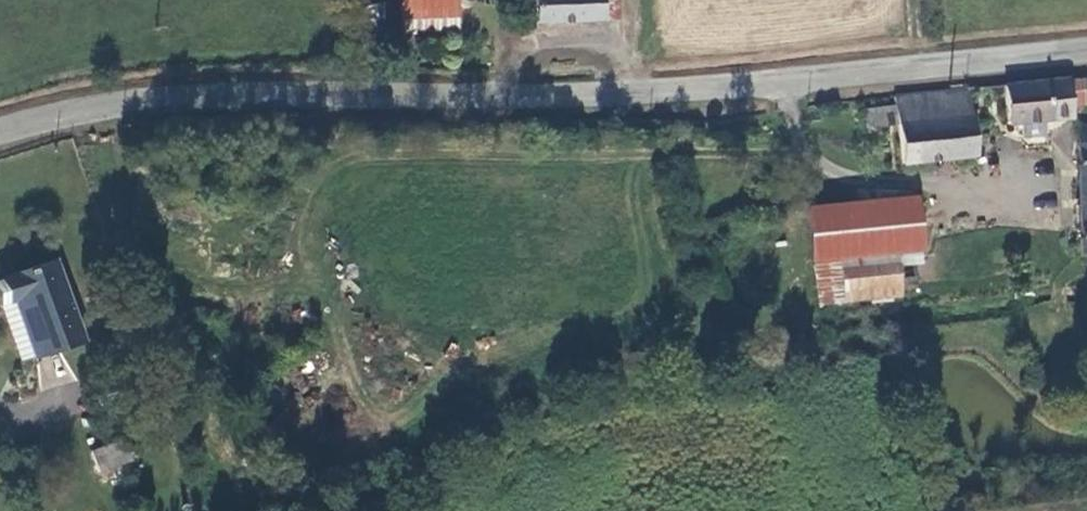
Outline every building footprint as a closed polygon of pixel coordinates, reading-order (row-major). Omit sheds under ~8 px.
[(401,34),(455,31),(453,0),(399,0),(401,34)] [(601,0),(524,0),(524,11),(537,10),(538,25),(603,21),(601,0)] [(1067,85),(1066,78),(1002,85),(1006,121),(1070,114),(1069,102),(1067,85)] [(1067,85),(1069,102),(1086,100),(1086,83),(1067,85)] [(967,158),(959,91),(891,99),(892,106),(894,125),(898,165),(967,158)] [(861,129),(894,125),(892,106),(859,110),(861,129)] [(1072,123),(1079,252),(1086,252),(1086,122),(1072,123)] [(909,196),(803,209),(810,262),(812,261),(888,252),(915,249),(909,196)] [(888,252),(812,261),(817,304),(894,294),(888,252)] [(52,261),(0,277),(0,302),(18,361),(77,342),(52,261)] [(92,451),(99,472),(127,463),(120,442),(92,451)]
